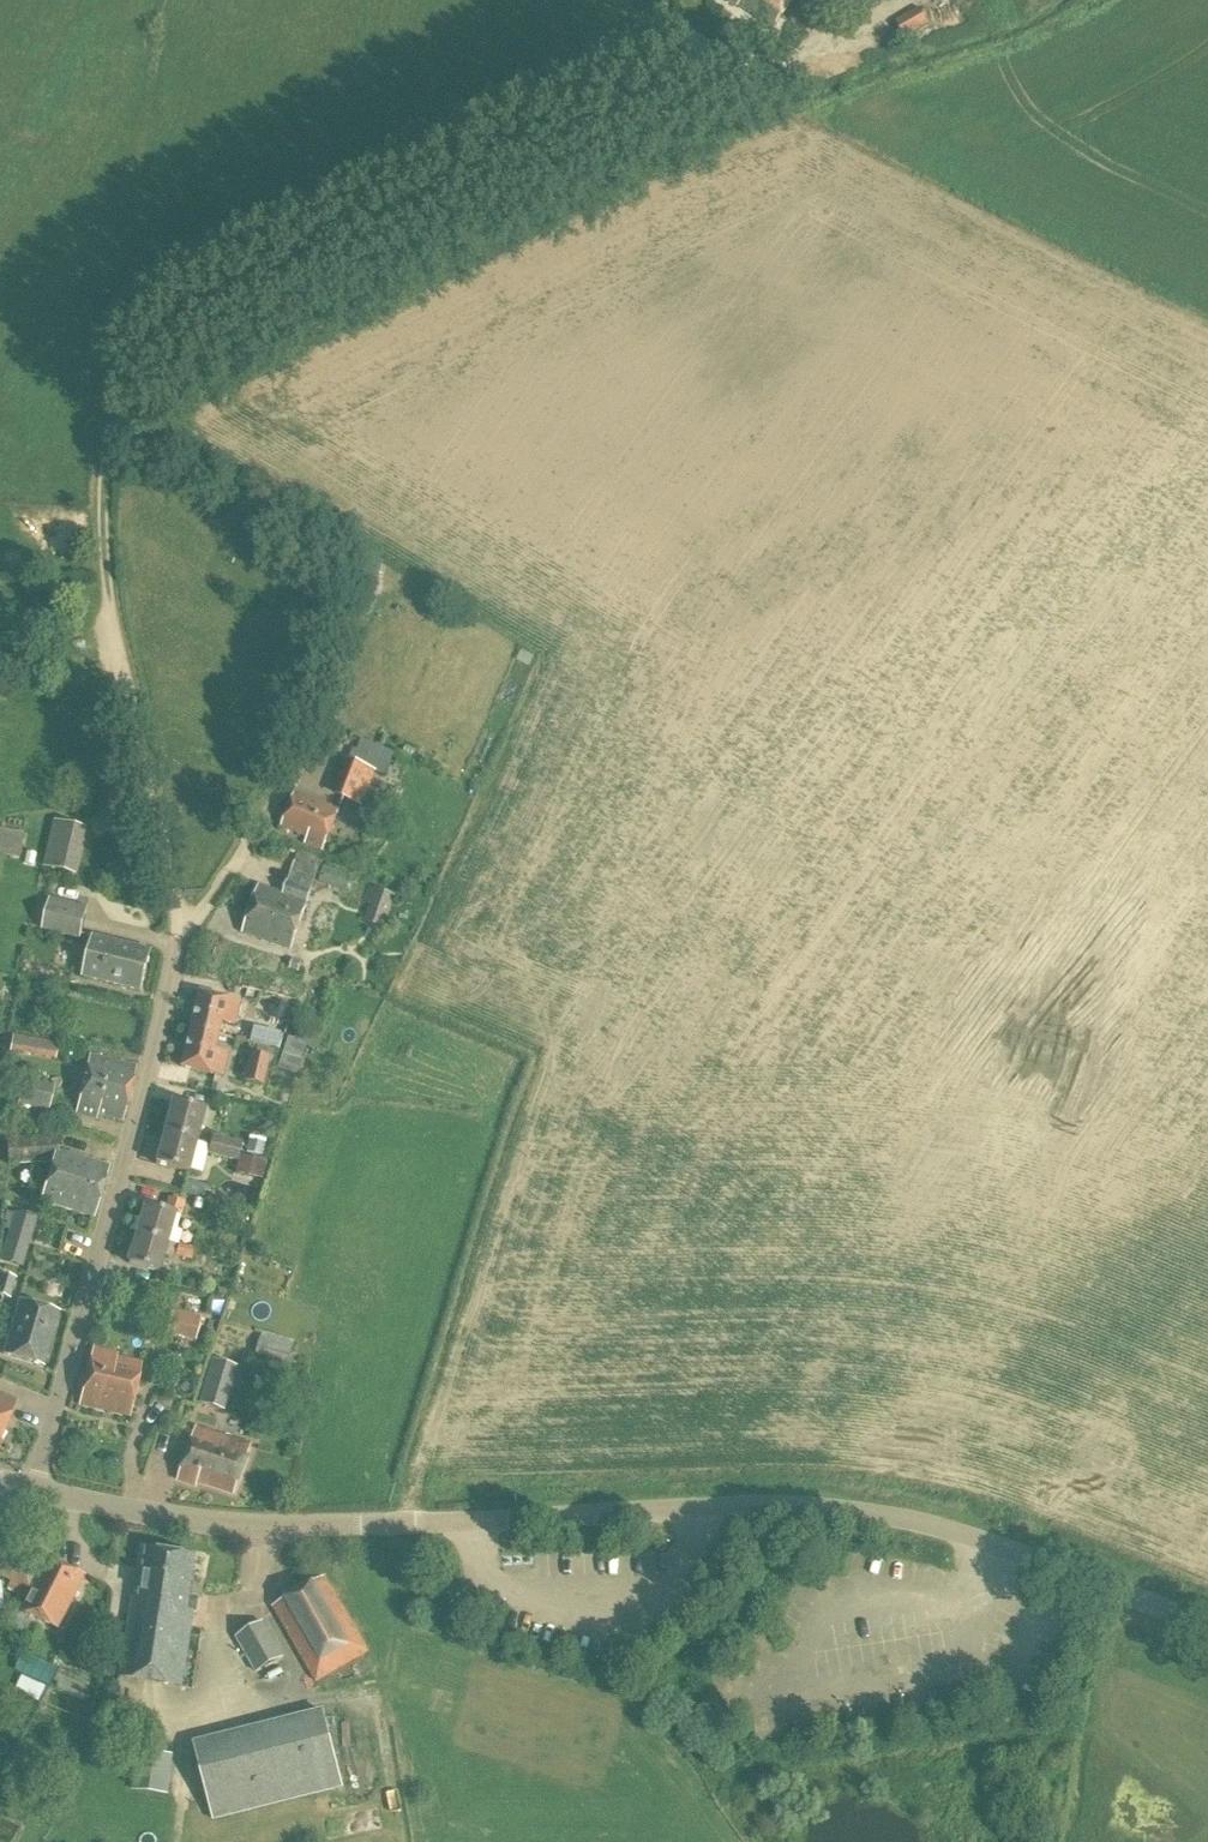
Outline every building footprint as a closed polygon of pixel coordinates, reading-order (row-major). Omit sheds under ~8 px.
[(790,0),(724,0),(735,8),(737,5),(770,29),(790,0)] [(904,38),(927,25),(918,9),(894,22),(904,38)] [(297,728),(308,707),(297,702),(287,722),(297,728)] [(362,807),(376,771),(344,759),(331,795),(362,807)] [(323,850),(339,810),(295,792),(281,826),(307,836),(305,842),(323,850)] [(76,874),(86,828),(54,821),(43,867),(76,874)] [(24,832),(4,829),(4,828),(0,827),(0,854),(20,857),(24,832)] [(259,885),(243,932),(291,949),(307,901),(323,856),(299,847),(283,893),(259,885)] [(355,875),(325,864),(319,879),(350,890),(355,875)] [(375,888),(369,904),(390,911),(396,895),(375,888)] [(79,939),(88,906),(49,896),(41,930),(79,939)] [(142,991),(152,950),(92,936),(83,976),(142,991)] [(189,1028),(217,1035),(221,1021),(234,1024),(240,1001),(198,991),(189,1028)] [(270,1002),(268,1012),(276,1019),(286,1016),(288,1006),(281,999),(270,1002)] [(313,1050),(319,1032),(298,1024),(293,1038),(286,1036),(276,1068),(295,1074),(304,1047),(313,1050)] [(214,1048),(217,1035),(189,1028),(181,1066),(222,1076),(228,1051),(214,1048)] [(277,1048),(280,1033),(266,1029),(263,1045),(277,1048)] [(21,1053),(24,1035),(12,1033),(9,1051),(21,1053)] [(409,1057),(414,1047),(405,1042),(400,1053),(409,1057)] [(263,1085),(265,1074),(269,1057),(255,1054),(248,1053),(242,1081),(263,1085)] [(123,1119),(136,1065),(89,1054),(75,1113),(97,1118),(98,1113),(123,1119)] [(48,1110),(54,1084),(22,1077),(16,1102),(48,1110)] [(163,1131),(196,1140),(205,1108),(171,1100),(163,1131)] [(108,1166),(57,1151),(62,1131),(6,1132),(8,1167),(51,1165),(40,1201),(93,1217),(108,1166)] [(188,1171),(196,1140),(163,1131),(155,1163),(188,1171)] [(236,1161),(241,1142),(211,1134),(206,1153),(236,1161)] [(265,1140),(249,1137),(245,1152),(262,1155),(265,1140)] [(261,1179),(266,1161),(239,1154),(235,1172),(261,1179)] [(136,1233),(167,1242),(175,1213),(182,1215),(185,1202),(168,1197),(164,1209),(145,1203),(136,1233)] [(37,1218),(15,1212),(0,1260),(22,1267),(37,1218)] [(158,1271),(167,1242),(136,1233),(127,1262),(158,1271)] [(175,1255),(190,1259),(194,1247),(178,1243),(175,1255)] [(14,1278),(0,1275),(0,1294),(9,1296),(14,1278)] [(43,1365),(59,1312),(18,1300),(3,1353),(43,1365)] [(195,1340),(200,1315),(171,1309),(166,1334),(195,1340)] [(287,1364),(294,1341),(262,1331),(255,1354),(287,1364)] [(130,1415),(142,1362),(117,1356),(117,1354),(92,1348),(79,1403),(130,1415)] [(224,1411),(238,1366),(213,1359),(199,1404),(224,1411)] [(17,1401),(0,1393),(0,1438),(17,1401)] [(235,1494),(252,1444),(196,1426),(178,1480),(197,1486),(198,1482),(235,1494)] [(11,1581),(9,1587),(21,1593),(24,1586),(30,1589),(40,1566),(2,1549),(1,1549),(0,1552),(0,1576),(11,1581)] [(187,1611),(195,1556),(147,1549),(140,1596),(133,1595),(120,1677),(182,1686),(193,1612),(187,1611)] [(49,1558),(23,1610),(59,1628),(85,1576),(49,1558)] [(315,1682),(369,1651),(325,1575),(271,1607),(315,1682)] [(256,1673),(283,1657),(263,1621),(235,1637),(256,1673)] [(35,1693),(39,1683),(22,1676),(18,1685),(35,1693)] [(212,1820),(342,1788),(323,1710),(193,1742),(212,1820)] [(167,1793),(171,1755),(136,1751),(131,1789),(167,1793)] [(369,1808),(357,1812),(364,1830),(376,1826),(369,1808)]
